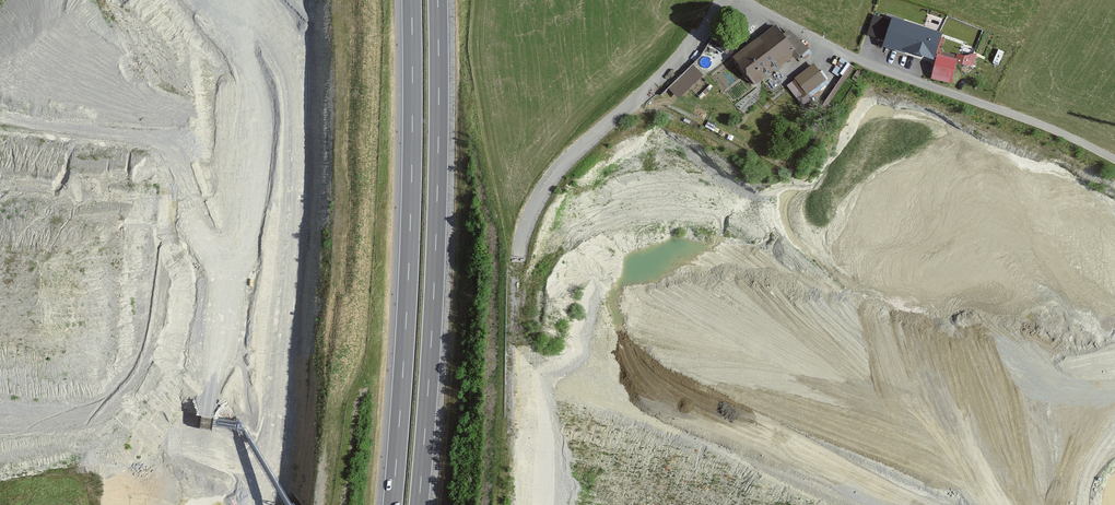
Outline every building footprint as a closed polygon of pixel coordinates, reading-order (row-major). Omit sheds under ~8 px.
[(872,48),(920,65),(931,34),(882,17),(872,48)] [(785,61),(799,52),(781,32),(774,37),(768,28),(723,59),(742,87),(783,58),(785,61)] [(962,45),(958,55),(973,61),(977,51),(962,45)] [(943,62),(925,57),(919,81),(936,86),(943,62)] [(791,94),(811,81),(802,67),(782,80),(791,94)] [(692,78),(685,70),(658,92),(666,101),(692,78)]
